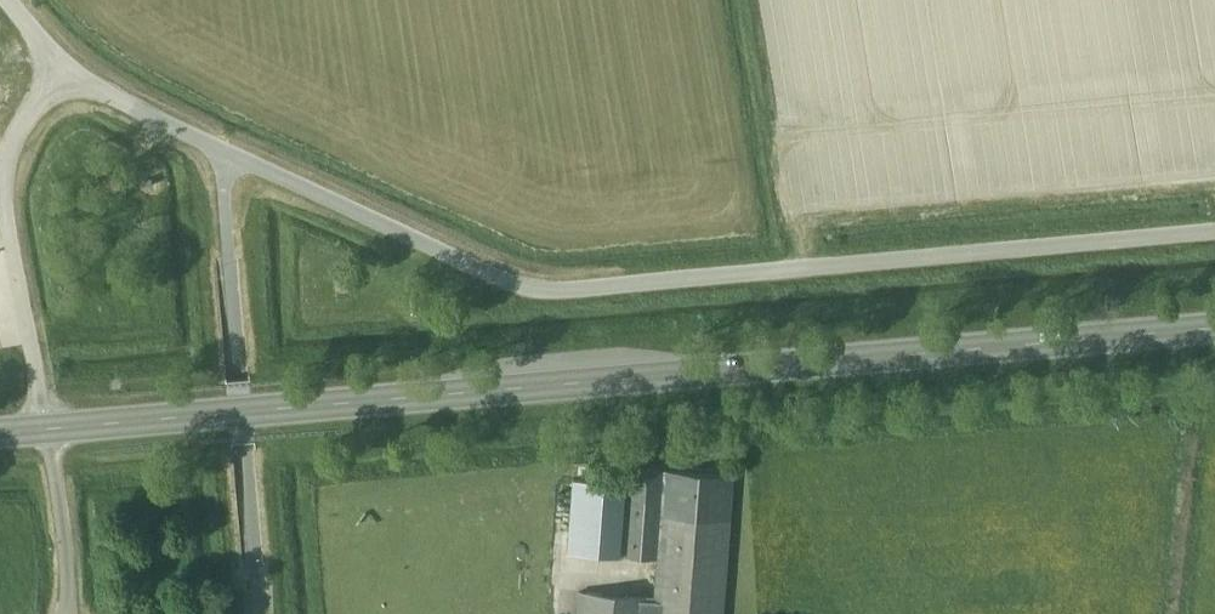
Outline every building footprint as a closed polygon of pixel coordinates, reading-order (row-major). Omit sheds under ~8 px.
[(570,485),(565,551),(656,558),(654,595),(579,590),(577,613),(721,613),(732,474),(625,466),(624,482),(570,478),(570,485)]
